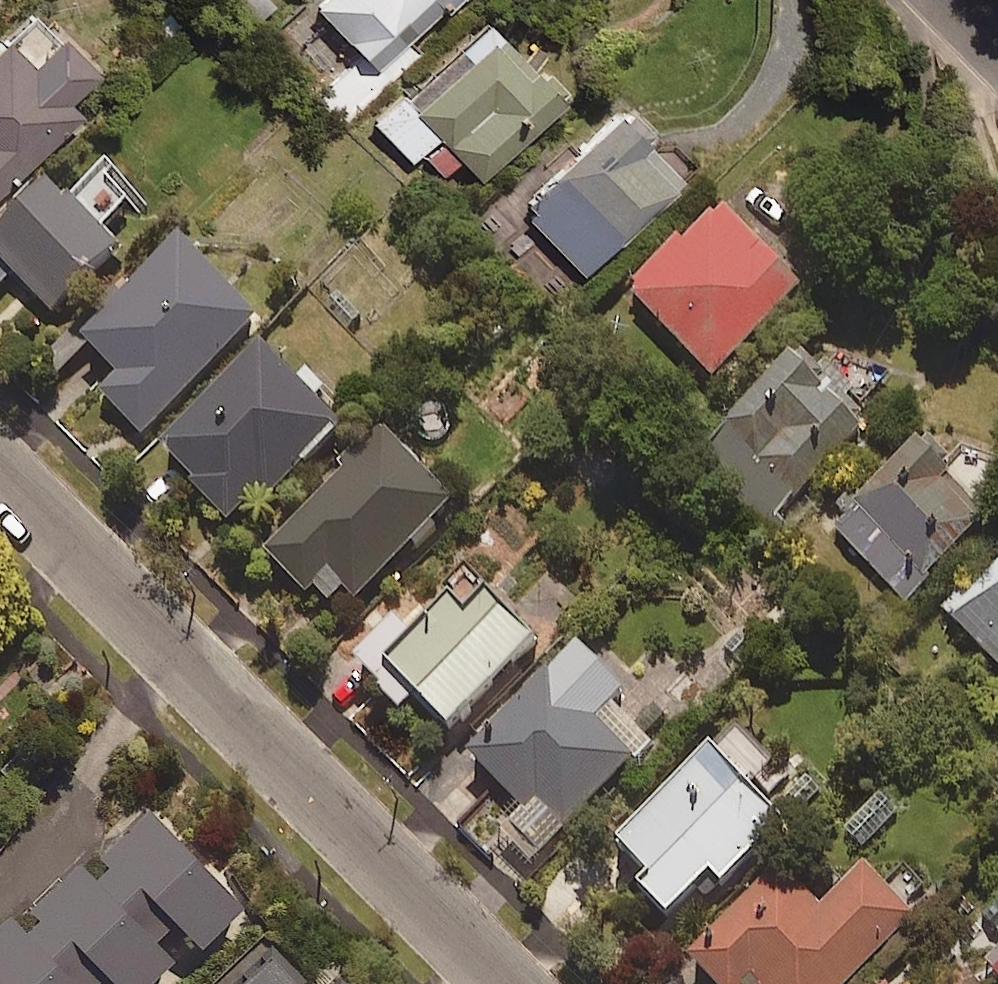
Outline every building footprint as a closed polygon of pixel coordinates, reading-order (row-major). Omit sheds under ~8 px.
[(313,0),(383,72),(457,0),(313,0)] [(34,12),(0,45),(0,199),(83,118),(68,102),(95,75),(34,12)] [(499,31),(416,109),(483,181),(567,102),(499,31)] [(385,81),(363,58),(322,97),(345,120),(385,81)] [(627,106),(525,208),(592,276),(695,174),(627,106)] [(51,186),(0,235),(0,261),(55,317),(118,255),(51,186)] [(629,294),(713,378),(804,287),(721,204),(629,294)] [(100,394),(143,438),(263,322),(182,239),(81,337),(119,376),(100,394)] [(336,424),(263,348),(161,447),(194,482),(191,485),(231,525),(336,424)] [(868,431),(795,358),(705,448),(777,521),(868,431)] [(456,509),(382,433),(259,552),(307,601),(332,577),(358,604),(456,509)] [(996,511),(926,441),(834,532),(903,602),(996,511)] [(946,613),(997,665),(997,561),(946,613)] [(537,644),(490,596),(470,615),(453,598),(387,662),(451,728),(537,644)] [(627,693),(581,645),(468,754),(527,815),(537,805),(562,831),(636,759),(598,720),(627,693)] [(787,826),(715,752),(619,844),(651,877),(640,887),(669,918),(714,875),(725,886),(787,826)] [(187,968),(248,906),(150,810),(89,872),(79,862),(34,908),(0,942),(0,983),(171,983),(187,968)] [(822,909),(782,868),(689,958),(715,983),(750,983),(752,982),(754,983),(849,983),(915,920),(864,868),(822,909)] [(293,946),(255,983),(331,983),(293,946)] [(985,963),(997,977),(997,950),(985,963)]
